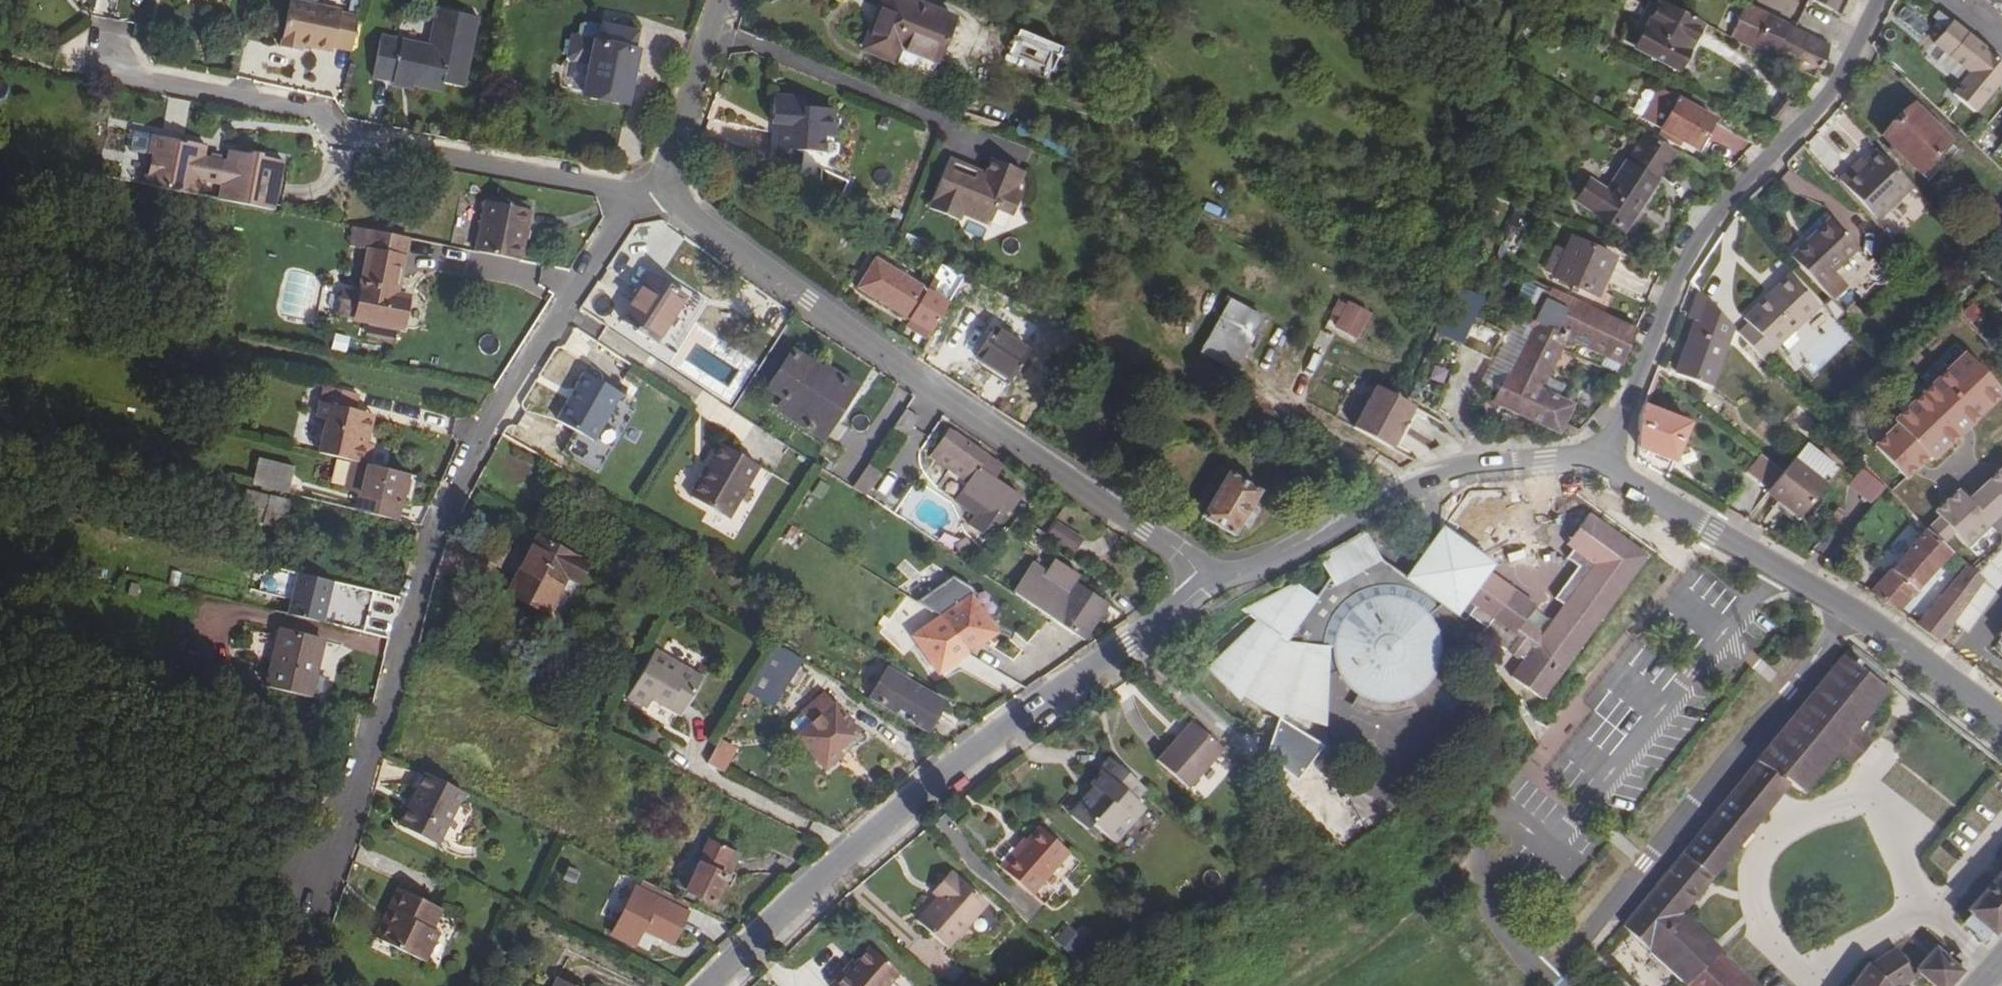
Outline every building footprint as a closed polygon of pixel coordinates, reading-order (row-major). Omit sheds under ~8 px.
[(294,0),(291,0),(282,47),(302,51),(303,45),(334,50),(335,45),(353,49),(359,15),(341,11),(342,9),(294,0)] [(909,0),(882,0),(863,49),(894,62),(930,78),(936,62),(954,18),(909,0)] [(1634,47),(1660,1),(1659,0),(1649,0),(1626,42),(1634,47)] [(1833,13),(1839,0),(1811,0),(1833,13)] [(2001,12),(2001,0),(1988,0),(2001,12)] [(1676,70),(1702,24),(1660,1),(1634,47),(1676,70)] [(429,41),(383,30),(373,73),(393,77),(394,74),(415,79),(414,82),(441,88),(443,82),(463,87),(479,13),(438,4),(429,41)] [(1809,35),(1745,4),(1730,39),(1793,69),(1809,35)] [(582,96),(627,105),(638,51),(634,51),(638,33),(601,25),(600,27),(585,23),(580,26),(578,36),(571,39),(567,57),(570,62),(588,66),(582,96)] [(1954,25),(1937,46),(1973,76),(1955,97),(1977,116),(2001,84),(2001,74),(1987,62),(1991,56),(1954,25)] [(1055,45),(1011,28),(999,58),(1043,75),(1055,45)] [(1815,79),(1830,45),(1814,38),(1809,35),(1793,69),(1801,72),(1815,79)] [(1987,62),(2001,74),(2001,65),(1991,56),(1987,62)] [(582,66),(563,63),(560,84),(579,86),(582,66)] [(393,77),(392,82),(413,87),(414,82),(415,79),(394,74),(393,77)] [(1643,121),(1660,131),(1697,150),(1713,119),(1677,100),(1660,90),(1643,121)] [(806,99),(775,94),(771,123),(782,124),(776,131),(772,159),(797,162),(799,151),(820,154),(822,139),(826,140),(832,135),(834,117),(830,111),(805,109),(806,99)] [(1882,137),(1919,173),(1950,141),(1913,105),(1882,137)] [(1623,232),(1676,152),(1644,134),(1607,191),(1590,180),(1576,201),(1623,232)] [(218,199),(273,210),(283,161),(229,150),(226,162),(204,157),(207,146),(152,135),(142,184),(196,195),(199,180),(222,184),(218,199)] [(1877,220),(1912,186),(1877,151),(1865,163),(1859,169),(1855,166),(1839,182),(1877,220)] [(988,176),(949,159),(928,208),(959,221),(964,211),(989,223),(996,207),(1012,214),(1021,193),(1015,191),(1023,173),(994,161),(988,176)] [(1861,159),(1855,166),(1859,169),(1865,163),(1861,159)] [(531,210),(485,201),(475,251),(518,260),(522,241),(525,242),(531,210)] [(1012,214),(996,207),(989,223),(1005,230),(1012,214)] [(1790,258),(1831,300),(1845,286),(1833,273),(1858,248),(1829,219),(1790,258)] [(369,249),(360,293),(344,289),(339,314),(355,318),(355,320),(369,323),(367,335),(393,340),(395,328),(402,329),(409,296),(397,293),(408,238),(354,227),(350,245),(369,249)] [(1595,296),(1613,257),(1572,238),(1566,253),(1555,248),(1550,260),(1560,265),(1554,277),(1595,296)] [(927,291),(875,259),(857,288),(930,332),(964,277),(942,266),(927,291)] [(1560,265),(1550,260),(1544,272),(1554,277),(1560,265)] [(1819,307),(1789,275),(1744,318),(1748,323),(1739,332),(1764,359),(1819,307)] [(656,342),(684,297),(650,276),(622,319),(656,342)] [(1505,374),(1492,401),(1558,434),(1572,406),(1569,405),(1540,390),(1562,344),(1565,339),(1619,365),(1635,329),(1547,288),(1536,310),(1534,308),(1520,337),(1526,339),(1508,376),(1505,374)] [(1712,385),(1733,326),(1699,290),(1690,318),(1694,319),(1675,374),(1712,385)] [(1484,304),(1456,291),(1433,340),(1478,360),(1490,334),(1474,327),(1484,304)] [(1259,318),(1231,302),(1203,353),(1231,368),(1259,318)] [(1350,303),(1334,331),(1354,342),(1371,314),(1350,303)] [(1971,303),(1960,314),(1969,324),(1980,313),(1971,303)] [(974,357),(1010,381),(1029,352),(993,328),(974,357)] [(1592,359),(1562,344),(1540,390),(1569,405),(1592,359)] [(1429,349),(1407,395),(1432,407),(1454,361),(1429,349)] [(1909,488),(2001,401),(2001,386),(1967,349),(1866,443),(1909,488)] [(823,373),(794,354),(772,387),(783,394),(776,405),(822,435),(834,417),(835,418),(851,394),(842,388),(846,383),(825,370),(823,373)] [(255,367),(243,364),(240,375),(253,378),(255,367)] [(557,421),(593,441),(620,393),(585,372),(557,421)] [(326,420),(319,452),(352,460),(368,464),(372,445),(367,444),(371,429),(356,426),(360,411),(355,410),(358,395),(324,387),(317,418),(326,420)] [(1441,389),(1432,407),(1437,410),(1445,391),(1441,389)] [(1425,411),(1386,393),(1366,436),(1405,454),(1425,411)] [(1638,437),(1636,460),(1668,478),(1690,423),(1644,406),(1638,437)] [(356,426),(371,429),(374,415),(360,411),(356,426)] [(942,442),(947,445),(936,461),(1012,511),(1020,498),(994,480),(1003,467),(949,431),(942,442)] [(909,444),(898,461),(914,471),(925,455),(909,444)] [(1806,444),(1794,459),(1821,481),(1833,465),(1806,444)] [(727,518),(757,466),(722,446),(692,498),(727,518)] [(853,482),(867,461),(854,452),(840,473),(853,482)] [(1760,454),(1746,471),(1767,489),(1782,472),(1760,454)] [(261,458),(254,484),(287,492),(293,465),(261,458)] [(1784,471),(1767,493),(1800,519),(1826,485),(1821,481),(1794,459),(1784,471)] [(352,460),(345,489),(360,492),(360,496),(399,505),(407,473),(368,464),(352,460)] [(1833,465),(1821,481),(1826,485),(1839,469),(1833,465)] [(1259,492),(1219,468),(1206,490),(1215,495),(1202,517),(1233,535),(1259,492)] [(1848,484),(1869,504),(1884,488),(1863,468),(1848,484)] [(2001,501),(2001,469),(1986,484),(2001,501)] [(291,501),(246,490),(241,508),(287,519),(291,501)] [(1949,495),(1934,519),(1973,543),(1988,519),(1949,495)] [(396,519),(399,505),(360,496),(356,509),(396,519)] [(287,519),(241,508),(239,518),(284,530),(287,519)] [(1408,579),(1445,606),(1457,614),(1467,601),(1475,607),(1492,619),(1486,627),(1482,632),(1518,658),(1520,657),(1523,659),(1511,677),(1542,700),(1646,556),(1589,515),(1566,546),(1572,550),(1583,558),(1577,567),(1554,598),(1563,604),(1542,633),(1524,620),(1535,606),(1489,574),(1492,565),(1443,530),(1408,579)] [(1081,539),(1056,522),(1047,535),(1072,551),(1081,539)] [(1445,606),(1408,579),(1383,559),(1367,528),(1321,552),(1331,573),(1318,593),(1297,581),(1243,609),(1260,625),(1252,633),(1248,630),(1208,670),(1238,700),(1239,698),(1241,695),(1279,718),(1282,707),(1324,726),(1328,677),(1344,678),(1345,680),(1347,682),(1348,684),(1350,686),(1351,688),(1354,690),(1356,691),(1358,693),(1359,694),(1366,697),(1373,699),(1377,700),(1389,701),(1390,701),(1399,700),(1406,698),(1410,696),(1412,695),(1415,693),(1417,691),(1419,690),(1421,688),(1423,687),(1425,685),(1427,682),(1429,680),(1431,677),(1433,674),(1434,670),(1436,667),(1437,663),(1438,660),(1438,656),(1438,653),(1439,650),(1438,646),(1438,644),(1438,641),(1437,637),(1436,633),(1434,629),(1432,625),(1429,621),(1427,617),(1445,606)] [(1926,532),(1910,551),(1871,593),(1899,611),(1916,590),(1951,553),(1926,532)] [(578,581),(588,562),(536,536),(508,593),(547,614),(566,575),(578,581)] [(1572,550),(1566,559),(1577,567),(1583,558),(1572,550)] [(1013,594),(1084,640),(1097,619),(1103,622),(1109,613),(1104,609),(1107,605),(1072,582),(1076,577),(1057,565),(1050,576),(1032,565),(1013,594)] [(1983,580),(1968,568),(1917,625),(1940,643),(1983,580)] [(299,573),(289,615),(321,623),(331,581),(299,573)] [(971,598),(975,595),(971,589),(952,577),(917,601),(942,617),(971,597),(971,598)] [(971,598),(971,597),(942,617),(967,653),(996,633),(971,598)] [(1470,615),(1486,627),(1492,619),(1475,607),(1470,615)] [(942,617),(913,637),(938,673),(967,653),(942,617)] [(1992,638),(2001,647),(2001,627),(1992,638)] [(325,641),(279,630),(265,687),(311,698),(325,641)] [(657,651),(655,650),(628,697),(647,708),(652,699),(681,715),(702,678),(674,661),(683,645),(666,635),(657,651)] [(747,660),(752,651),(735,641),(730,651),(747,660)] [(776,646),(749,693),(772,707),(787,684),(793,688),(805,668),(799,665),(801,661),(776,646)] [(1854,663),(1844,656),(1842,659),(1623,925),(1685,985),(1755,985),(1682,913),(1789,784),(1803,793),(1838,749),(1852,763),(1870,743),(1854,729),(1888,689),(1854,663)] [(870,699),(926,733),(943,703),(887,669),(870,699)] [(809,708),(818,720),(798,736),(825,769),(840,755),(836,750),(857,732),(825,694),(809,708)] [(1366,697),(1359,694),(1350,709),(1355,711),(1358,713),(1361,714),(1366,715),(1370,717),(1374,718),(1380,718),(1385,719),(1389,719),(1394,718),(1400,717),(1404,717),(1407,716),(1410,715),(1414,713),(1417,712),(1418,711),(1410,696),(1406,698),(1399,700),(1390,701),(1389,701),(1377,700),(1373,699),(1366,697)] [(818,720),(809,708),(789,725),(798,736),(818,720)] [(1178,745),(1195,726),(1191,722),(1174,741),(1178,745)] [(1157,760),(1188,788),(1222,750),(1195,726),(1178,745),(1174,741),(1157,760)] [(723,775),(738,750),(721,740),(706,766),(723,775)] [(1114,844),(1133,823),(1132,822),(1143,809),(1135,801),(1145,790),(1110,758),(1098,771),(1100,772),(1090,784),(1094,787),(1069,815),(1086,831),(1092,825),(1114,844)] [(458,805),(464,793),(427,773),(400,825),(438,845),(439,842),(452,849),(471,812),(458,805)] [(999,866),(1003,870),(1040,828),(1036,824),(999,866)] [(1003,870),(1031,895),(1068,853),(1040,828),(1003,870)] [(731,851),(709,840),(689,881),(679,876),(674,886),(714,906),(727,878),(720,874),(731,851)] [(720,874),(727,878),(739,855),(731,851),(720,874)] [(1970,914),(1963,922),(1982,940),(1988,932),(1993,936),(2001,926),(2001,870),(1966,911),(1970,914)] [(987,905),(950,872),(935,888),(941,893),(937,898),(917,920),(948,948),(987,905)] [(671,944),(688,913),(686,912),(690,905),(640,879),(613,935),(634,945),(642,929),(671,944)] [(388,909),(395,912),(381,941),(423,962),(438,933),(431,930),(441,910),(399,888),(388,909)] [(941,893),(935,888),(932,893),(937,898),(941,893)] [(374,937),(381,941),(395,912),(388,909),(374,937)] [(870,948),(850,970),(847,968),(830,985),(887,985),(898,974),(870,948)] [(1905,984),(1915,979),(1896,948),(1870,965),(1869,964),(1853,985),(1902,985),(1905,984)] [(1962,972),(1935,948),(1916,970),(1929,982),(1934,985),(1950,985),(1962,972)] [(856,963),(853,960),(847,968),(850,970),(856,963)] [(898,976),(890,985),(909,985),(898,976)]
